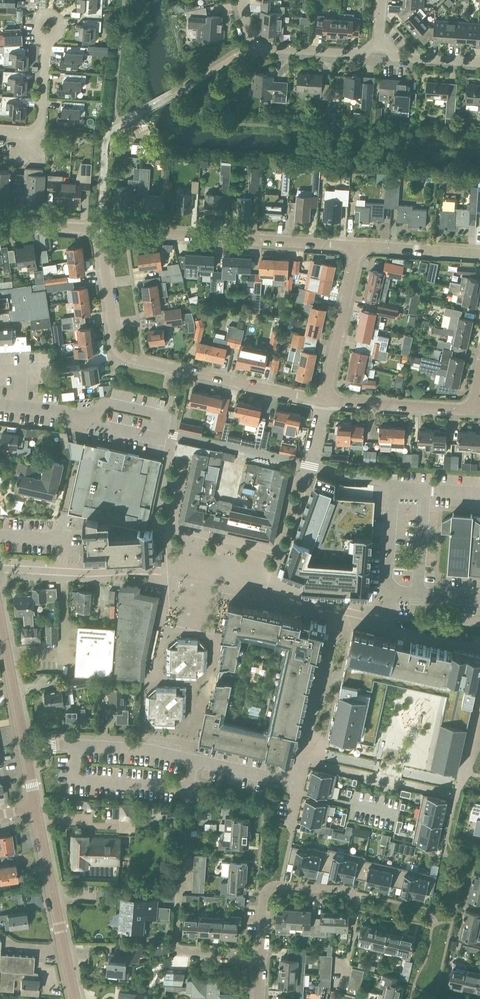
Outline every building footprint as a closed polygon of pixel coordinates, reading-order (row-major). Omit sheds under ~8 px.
[(7,7),(7,12),(17,13),(17,7),(15,7),(15,0),(0,0),(0,6),(7,7)] [(103,7),(103,0),(79,0),(78,10),(88,11),(88,17),(102,17),(103,7)] [(263,16),(263,22),(282,23),(283,12),(285,12),(285,6),(262,5),(261,16),(263,16)] [(399,12),(398,14),(405,21),(404,22),(410,30),(423,19),(416,11),(417,6),(405,5),(399,5),(399,12)] [(183,9),(184,12),(186,11),(187,17),(190,17),(189,27),(200,28),(199,40),(211,41),(211,37),(223,38),(224,30),(221,30),(222,16),(206,15),(205,7),(199,8),(199,6),(183,9)] [(339,13),(339,19),(338,37),(348,38),(348,35),(353,35),(353,34),(359,34),(361,18),(354,17),(354,14),(339,13)] [(327,34),(327,36),(338,37),(339,19),(325,18),(325,15),(318,15),(317,31),(323,32),(323,33),(327,34)] [(424,44),(431,38),(433,39),(434,39),(435,27),(434,27),(429,26),(423,19),(410,30),(417,37),(418,36),(424,44)] [(438,44),(439,39),(445,39),(446,20),(435,20),(434,27),(435,27),(434,39),(433,39),(433,43),(438,44)] [(451,40),(450,45),(455,45),(457,21),(446,20),(445,39),(451,40)] [(102,32),(102,22),(87,21),(87,26),(77,26),(76,38),(88,39),(88,42),(96,42),(96,32),(102,32)] [(460,45),(460,40),(466,41),(468,22),(457,21),(455,45),(460,45)] [(267,33),(267,39),(283,40),(284,23),(282,23),(263,22),(262,33),(267,33)] [(473,41),(472,46),(477,46),(479,23),(468,22),(466,41),(473,41)] [(21,45),(23,45),(23,30),(4,31),(4,34),(0,35),(0,43),(5,43),(5,45),(4,45),(4,46),(21,45)] [(4,46),(5,56),(10,57),(9,65),(21,65),(21,68),(29,68),(30,56),(24,55),(22,53),(23,47),(21,47),(21,45),(4,46)] [(88,56),(88,48),(68,46),(68,52),(66,52),(65,60),(61,60),(60,68),(78,69),(79,61),(83,61),(84,55),(88,56)] [(27,93),(28,81),(23,80),(21,78),(21,72),(4,71),(3,81),(8,82),(8,90),(20,90),(19,93),(27,93)] [(287,102),(288,82),(273,81),(274,77),(264,76),(264,73),(256,73),(255,81),(253,81),(252,88),(255,89),(254,97),(271,98),(271,101),(287,102)] [(322,75),(299,73),(298,90),(321,92),(321,98),(329,99),(330,84),(322,83),(322,75)] [(86,83),(87,75),(66,74),(66,80),(64,80),(64,88),(59,87),(59,95),(77,96),(77,89),(82,89),(82,83),(86,83)] [(361,107),(372,108),(375,78),(345,76),(344,95),(357,96),(362,99),(361,107)] [(392,100),(391,110),(400,111),(400,115),(409,116),(410,105),(416,106),(417,93),(408,92),(409,81),(402,81),(402,80),(381,79),(380,100),(390,100),(390,94),(394,94),(394,100),(392,100)] [(448,99),(446,117),(455,118),(456,94),(448,93),(449,83),(428,82),(426,97),(448,99)] [(467,85),(466,102),(479,103),(479,86),(467,85)] [(2,96),(1,114),(18,115),(18,118),(26,118),(27,105),(21,105),(19,103),(19,97),(2,96)] [(84,111),(85,103),(65,102),(64,108),(63,107),(62,115),(58,115),(57,123),(75,124),(76,116),(80,116),(80,110),(84,111)] [(382,107),(373,107),(372,121),(381,121),(382,107)] [(148,142),(128,141),(127,154),(148,155),(148,142)] [(70,183),(69,202),(81,203),(82,189),(91,189),(92,163),(82,162),(77,178),(77,183),(70,183)] [(223,187),(229,187),(231,165),(222,165),(221,175),(224,175),(223,187)] [(10,196),(10,194),(21,195),(20,205),(21,205),(21,206),(22,206),(38,207),(39,204),(45,205),(46,173),(43,173),(43,169),(26,168),(25,169),(25,170),(25,172),(25,174),(11,173),(11,171),(0,171),(0,196),(10,196)] [(150,169),(141,168),(140,180),(150,181),(150,169)] [(251,183),(253,184),(252,199),(252,205),(259,205),(261,169),(252,168),(251,183)] [(69,202),(70,183),(64,182),(64,175),(49,174),(49,187),(57,187),(56,201),(69,202)] [(283,174),(282,194),(289,195),(291,175),(283,174)] [(116,187),(115,205),(128,205),(128,203),(138,204),(139,193),(140,180),(129,179),(128,187),(116,187)] [(163,197),(149,196),(150,181),(140,180),(139,193),(146,193),(145,209),(162,210),(163,197)] [(356,204),(355,222),(360,223),(359,225),(361,225),(362,223),(370,223),(370,220),(384,221),(385,207),(392,208),(393,183),(386,182),(385,204),(366,203),(366,205),(356,204)] [(399,205),(400,183),(393,183),(392,208),(399,208),(398,222),(412,223),(411,226),(420,226),(420,228),(421,229),(422,227),(426,227),(427,210),(413,209),(413,206),(399,205)] [(288,213),(296,214),(295,219),(310,220),(311,206),(312,206),(313,204),(319,204),(320,188),(320,184),(313,184),(312,197),(297,196),(297,202),(289,201),(288,213)] [(477,213),(478,187),(471,186),(470,205),(468,205),(468,209),(455,209),(455,211),(441,210),(440,227),(445,227),(445,230),(447,230),(447,228),(455,228),(455,225),(469,226),(470,213),(477,213)] [(324,220),(341,222),(342,204),(348,204),(349,193),(336,192),(336,201),(326,200),(325,212),(324,212),(324,220)] [(266,193),(264,217),(282,218),(283,198),(278,198),(279,194),(266,193)] [(178,194),(177,211),(191,212),(192,195),(178,194)] [(222,200),(223,195),(222,195),(206,194),(206,199),(205,213),(222,214),(223,200),(222,200)] [(251,216),(252,205),(252,199),(238,198),(237,215),(251,216)] [(17,249),(20,266),(28,264),(29,270),(38,269),(34,244),(25,246),(26,248),(17,249)] [(70,261),(83,259),(82,247),(68,249),(70,261)] [(161,251),(139,254),(141,268),(155,265),(155,269),(163,268),(161,251)] [(223,272),(224,272),(224,277),(236,278),(237,271),(238,257),(232,257),(232,254),(225,253),(225,256),(224,256),(223,270),(223,272)] [(187,256),(179,255),(182,267),(186,267),(185,274),(199,275),(199,274),(201,255),(187,254),(187,256)] [(218,271),(213,271),(214,256),(201,255),(199,274),(212,275),(211,291),(217,291),(218,271)] [(238,257),(237,271),(250,272),(251,258),(251,255),(244,255),(243,257),(238,257)] [(262,259),(262,258),(261,274),(255,274),(254,286),(254,293),(260,294),(261,278),(274,279),(275,259),(270,259),(270,256),(263,255),(262,259)] [(83,259),(70,261),(71,274),(85,273),(83,259)] [(285,294),(289,295),(291,289),(292,289),(293,276),(287,276),(288,260),(275,259),(274,279),(286,279),(285,294)] [(312,262),(309,274),(319,276),(333,279),(335,266),(317,262),(312,262)] [(57,263),(43,265),(44,273),(58,271),(57,263)] [(168,269),(159,270),(160,276),(171,275),(181,273),(179,263),(167,265),(168,269)] [(384,274),(371,271),(368,284),(387,288),(388,288),(391,276),(401,278),(404,267),(386,263),(384,274)] [(476,266),(462,265),(462,273),(476,273),(476,266)] [(34,271),(36,283),(45,282),(43,270),(34,271)] [(63,276),(45,279),(45,282),(46,285),(57,283),(64,282),(63,276)] [(333,279),(319,276),(316,289),(330,292),(333,279)] [(461,283),(450,281),(449,287),(460,289),(465,290),(479,293),(479,290),(479,280),(468,278),(462,276),(461,283)] [(52,327),(50,316),(49,305),(46,290),(46,285),(45,282),(0,288),(0,314),(12,312),(13,320),(31,318),(32,329),(52,327)] [(64,282),(57,283),(46,285),(46,290),(69,287),(68,282),(64,282)] [(143,286),(144,292),(143,293),(143,297),(145,297),(145,298),(159,297),(158,289),(165,288),(164,283),(143,286)] [(368,284),(367,284),(365,290),(367,290),(365,297),(379,300),(379,301),(381,301),(379,307),(392,310),(398,311),(399,306),(385,302),(388,288),(387,288),(368,284)] [(84,285),(74,286),(75,288),(73,288),(75,301),(89,300),(87,287),(85,287),(84,285)] [(299,287),(297,294),(302,295),(314,298),(315,292),(299,287)] [(460,289),(449,287),(448,292),(458,294),(457,302),(476,306),(479,293),(465,290),(460,289)] [(191,303),(198,304),(198,294),(189,297),(191,303)] [(309,313),(310,314),(309,320),(323,323),(326,310),(312,307),(314,298),(302,295),(297,294),(296,300),(305,302),(304,304),(304,306),(305,307),(305,309),(306,310),(308,312),(309,313)] [(147,310),(147,311),(161,309),(160,302),(166,301),(165,296),(159,297),(145,298),(146,303),(143,305),(144,309),(147,310)] [(77,314),(85,313),(91,312),(89,300),(75,301),(77,314)] [(398,311),(392,310),(379,307),(378,313),(397,318),(398,311)] [(445,313),(452,315),(459,317),(461,317),(462,310),(446,307),(445,313)] [(376,314),(362,311),(359,324),(378,328),(381,316),(376,315),(376,314)] [(167,325),(183,323),(183,322),(188,321),(187,313),(182,314),(165,316),(167,325)] [(471,333),(473,320),(461,317),(459,317),(452,315),(449,328),(471,333)] [(306,333),(320,336),(323,323),(309,320),(306,333)] [(62,324),(53,325),(54,334),(63,333),(62,324)] [(237,328),(238,326),(229,324),(227,333),(230,334),(229,337),(227,346),(233,347),(237,328)] [(359,324),(356,337),(370,340),(370,341),(372,341),(371,347),(385,350),(386,351),(389,338),(376,335),(378,328),(359,324)] [(197,326),(194,338),(201,340),(203,328),(197,326)] [(445,337),(446,333),(455,336),(454,343),(468,346),(470,338),(471,338),(472,333),(471,333),(449,328),(449,329),(445,328),(444,328),(435,326),(433,333),(441,335),(441,336),(445,337)] [(87,327),(79,329),(80,341),(94,339),(96,338),(96,333),(93,332),(92,327),(87,327)] [(149,330),(150,336),(149,336),(150,342),(151,342),(151,343),(158,342),(158,347),(165,346),(165,342),(169,341),(167,327),(149,330)] [(244,329),(237,328),(233,347),(240,349),(240,350),(237,364),(251,367),(255,347),(241,344),(244,329)] [(12,335),(12,329),(0,329),(0,350),(10,350),(10,351),(13,351),(12,350),(27,350),(31,350),(32,350),(31,343),(27,343),(27,340),(27,335),(12,335)] [(227,348),(227,346),(229,337),(230,334),(227,333),(226,340),(215,337),(213,345),(210,358),(223,361),(226,348),(227,348)] [(292,339),(305,342),(306,336),(294,333),(292,339)] [(82,354),(96,352),(96,351),(98,350),(97,345),(95,345),(94,339),(80,341),(74,342),(76,355),(82,354)] [(291,345),(297,347),(303,348),(305,342),(292,339),(291,345)] [(438,346),(444,348),(450,349),(451,343),(439,340),(438,346)] [(200,342),(197,355),(210,358),(213,345),(200,342)] [(263,370),(264,368),(265,364),(272,366),(273,359),(273,358),(274,356),(276,344),(270,343),(268,350),(255,347),(251,367),(263,370)] [(403,344),(401,353),(409,355),(411,346),(403,344)] [(303,351),(303,348),(297,347),(293,362),(313,367),(316,353),(303,351)] [(369,354),(379,356),(378,358),(387,360),(389,351),(386,351),(385,350),(371,347),(369,354)] [(422,357),(420,364),(431,366),(462,372),(465,360),(452,357),(453,350),(450,349),(444,348),(441,360),(422,357)] [(367,354),(353,351),(350,364),(370,368),(370,367),(371,367),(372,366),(373,364),(372,362),(371,361),(372,358),(368,357),(367,355),(367,354)] [(277,373),(280,361),(273,359),(272,366),(270,371),(277,373)] [(58,365),(59,372),(74,370),(81,369),(80,368),(80,362),(58,365)] [(313,367),(293,362),(291,371),(298,373),(297,377),(310,380),(313,367)] [(411,362),(410,368),(425,371),(426,373),(427,374),(431,374),(433,374),(435,373),(447,376),(445,385),(439,383),(437,392),(451,392),(453,384),(460,386),(463,373),(462,372),(431,366),(420,364),(411,362)] [(350,364),(347,377),(363,381),(362,387),(375,388),(375,381),(367,380),(370,368),(350,364)] [(81,369),(74,370),(75,376),(83,375),(84,381),(100,379),(99,374),(100,374),(99,367),(98,367),(98,366),(80,368),(81,369)] [(189,403),(207,407),(210,395),(192,390),(189,403)] [(222,397),(221,397),(221,396),(214,394),(214,396),(210,395),(207,407),(206,413),(215,415),(212,428),(221,430),(226,409),(229,399),(222,397)] [(237,401),(234,414),(241,415),(240,420),(245,421),(246,422),(247,417),(246,416),(249,403),(237,401)] [(246,416),(247,417),(246,422),(245,421),(245,423),(258,426),(256,436),(262,437),(264,430),(266,421),(259,419),(260,414),(261,412),(262,406),(249,403),(246,416)] [(276,409),(271,430),(279,432),(277,438),(283,439),(288,412),(276,409)] [(296,412),(289,410),(283,435),(296,438),(300,420),(302,421),(303,416),(300,416),(301,415),(296,414),(296,412)] [(228,440),(231,423),(225,422),(221,438),(228,440)] [(350,444),(351,425),(349,425),(349,422),(342,422),(343,424),(340,424),(340,426),(338,426),(337,433),(338,433),(338,443),(350,444)] [(202,434),(203,427),(192,424),(190,432),(202,434)] [(363,439),(364,426),(351,425),(351,438),(350,444),(363,445),(363,439)] [(22,427),(21,435),(39,436),(40,430),(22,427)] [(380,427),(379,440),(381,440),(381,446),(392,447),(393,428),(380,427)] [(405,447),(406,428),(393,428),(392,447),(405,447)] [(432,451),(432,448),(433,443),(433,430),(426,430),(426,428),(421,428),(420,429),(419,429),(418,442),(427,443),(426,451),(432,451)] [(264,430),(262,437),(260,447),(266,448),(267,448),(268,446),(267,446),(270,431),(264,430)] [(438,451),(438,449),(446,449),(447,444),(447,431),(433,430),(433,443),(432,448),(432,451),(438,451)] [(3,432),(3,434),(1,434),(1,435),(1,437),(1,438),(2,439),(1,446),(13,447),(12,454),(29,456),(30,448),(23,448),(24,440),(18,440),(19,434),(3,432)] [(69,444),(67,433),(62,433),(59,432),(62,445),(69,444)] [(472,446),(473,433),(459,432),(458,450),(472,451),(472,446)] [(479,433),(473,433),(472,446),(472,451),(472,452),(479,452),(479,432),(479,433)] [(162,459),(84,442),(69,512),(82,515),(88,516),(146,529),(147,529),(162,459)] [(223,452),(178,442),(176,453),(189,456),(190,451),(222,458),(223,452)] [(65,459),(72,458),(69,444),(62,445),(63,448),(64,448),(65,459)] [(296,448),(281,445),(279,452),(295,456),(296,448)] [(222,458),(190,451),(189,456),(193,457),(189,475),(203,478),(203,477),(216,480),(220,467),(222,458)] [(222,458),(234,461),(234,460),(235,455),(223,452),(222,458)] [(411,466),(412,454),(404,454),(404,465),(411,466)] [(46,459),(44,468),(31,465),(31,464),(19,461),(16,474),(19,475),(16,489),(56,499),(60,482),(59,482),(64,463),(46,459)] [(283,496),(288,473),(261,467),(247,464),(246,469),(260,472),(257,482),(271,485),(269,493),(283,496)] [(290,551),(282,573),(303,581),(303,582),(303,585),(302,591),(310,592),(368,596),(375,499),(336,497),(337,481),(317,474),(290,551)] [(184,499),(197,502),(201,502),(212,497),(213,496),(214,491),(216,480),(203,477),(203,478),(189,475),(184,499)] [(269,493),(256,489),(254,497),(254,499),(252,505),(260,515),(278,519),(283,496),(269,493)] [(197,502),(184,499),(180,520),(203,525),(207,506),(215,502),(212,497),(201,502),(197,502)] [(232,503),(219,501),(215,502),(207,506),(203,525),(226,530),(232,503)] [(274,541),(278,519),(260,515),(252,505),(252,508),(232,503),(226,530),(274,541)] [(447,573),(479,575),(479,565),(478,564),(479,550),(479,517),(472,516),(472,515),(453,513),(453,516),(442,521),(441,533),(450,534),(447,573)] [(88,516),(88,519),(84,520),(86,557),(107,556),(108,560),(136,559),(155,558),(153,530),(146,529),(88,516)] [(115,676),(137,678),(140,678),(141,667),(144,668),(148,636),(144,636),(151,604),(151,601),(151,599),(149,596),(147,595),(145,594),(137,592),(138,587),(127,586),(126,588),(121,588),(120,588),(118,626),(115,676)] [(14,596),(16,615),(25,615),(25,620),(30,620),(34,621),(34,615),(35,614),(34,602),(57,599),(56,587),(32,589),(32,594),(14,596)] [(91,611),(93,592),(78,591),(78,592),(71,591),(70,604),(77,604),(77,610),(91,611)] [(269,611),(229,602),(222,637),(226,638),(211,708),(206,707),(199,741),(244,751),(270,756),(293,761),(299,735),(314,663),(306,661),(308,653),(316,655),(320,656),(327,624),(269,611)] [(23,624),(23,642),(41,641),(40,624),(34,624),(34,621),(30,620),(25,620),(25,624),(23,624)] [(58,642),(58,624),(46,624),(47,642),(58,642)] [(112,676),(115,627),(79,625),(76,674),(112,676)] [(375,744),(382,711),(389,679),(397,681),(447,692),(445,702),(431,764),(456,769),(479,658),(479,654),(453,648),(452,652),(414,643),(354,630),(331,734),(375,744)] [(168,647),(167,667),(168,667),(167,676),(177,677),(197,678),(197,676),(198,676),(205,670),(205,668),(207,669),(208,648),(206,648),(206,647),(200,640),(198,640),(198,638),(178,637),(178,640),(177,639),(170,646),(170,647),(168,647)] [(316,655),(308,653),(306,661),(314,663),(316,655)] [(66,680),(67,688),(91,685),(90,677),(66,680)] [(157,688),(155,688),(149,694),(149,695),(147,695),(146,715),(148,715),(148,717),(154,723),(155,723),(155,725),(175,726),(176,724),(177,724),(183,718),(183,717),(186,717),(186,697),(186,687),(177,687),(177,686),(157,686),(157,688)] [(126,688),(110,687),(110,690),(108,692),(108,696),(110,698),(110,708),(126,708),(126,688)] [(57,691),(45,692),(45,699),(44,700),(45,707),(46,706),(46,707),(67,704),(67,706),(71,706),(70,704),(69,694),(66,694),(65,688),(57,689),(57,691)] [(85,708),(72,708),(71,708),(71,706),(67,706),(67,710),(67,721),(67,720),(80,720),(82,718),(85,718),(85,708)] [(128,724),(129,711),(124,711),(123,714),(117,714),(116,724),(128,724)] [(337,775),(313,770),(310,781),(334,786),(337,775)] [(334,786),(310,781),(308,792),(332,797),(334,786)] [(412,791),(402,789),(400,795),(411,797),(412,791)] [(421,806),(444,812),(447,799),(423,794),(421,806)] [(328,815),(330,804),(306,798),(304,809),(328,815)] [(470,818),(477,820),(474,831),(479,833),(479,803),(474,802),(470,818)] [(135,806),(122,805),(121,819),(135,820),(135,806)] [(418,818),(442,824),(444,812),(421,806),(418,818)] [(301,821),(302,821),(316,824),(324,825),(325,826),(328,815),(304,809),(301,821)] [(225,824),(225,831),(249,832),(250,819),(226,817),(225,824)] [(418,818),(415,830),(439,835),(442,824),(418,818)] [(300,828),(300,829),(314,832),(314,831),(316,824),(302,821),(300,828)] [(316,824),(314,831),(332,835),(333,830),(334,828),(316,824)] [(351,834),(353,827),(347,825),(345,833),(333,830),(332,835),(332,837),(350,841),(351,834)] [(369,838),(371,830),(353,827),(351,834),(369,838)] [(181,845),(189,845),(190,830),(182,830),(181,845)] [(439,835),(415,830),(413,842),(437,847),(439,835)] [(14,854),(10,834),(9,831),(0,833),(0,857),(14,854)] [(219,848),(242,850),(242,845),(248,846),(249,832),(225,831),(224,839),(220,839),(219,848)] [(73,835),(72,865),(89,866),(89,864),(119,865),(120,838),(88,837),(88,836),(73,835)] [(406,844),(395,842),(394,850),(404,852),(406,844)] [(414,854),(416,846),(406,844),(404,852),(414,854)] [(310,850),(292,846),(288,862),(294,863),(293,865),(294,866),(293,869),(295,869),(295,870),(299,871),(299,870),(306,871),(311,847),(310,847),(310,850)] [(324,870),(329,849),(329,848),(328,851),(311,847),(306,871),(317,874),(319,869),(324,870)] [(329,849),(324,870),(330,871),(330,874),(331,874),(331,875),(335,876),(336,875),(342,877),(348,853),(329,849)] [(360,878),(365,856),(348,853),(342,877),(354,879),(354,877),(360,878)] [(377,887),(382,863),(365,859),(366,857),(365,856),(360,878),(366,879),(365,885),(370,886),(372,887),(373,886),(377,887)] [(222,875),(230,876),(246,877),(247,864),(223,862),(222,875)] [(396,886),(400,867),(382,863),(377,887),(389,890),(390,885),(396,886)] [(0,882),(9,881),(9,882),(16,881),(16,880),(17,879),(15,864),(0,866),(0,880),(0,882)] [(413,895),(419,871),(400,867),(396,886),(402,887),(401,893),(403,893),(402,894),(406,895),(407,894),(413,895)] [(432,894),(437,875),(419,871),(413,895),(425,898),(426,893),(432,894)] [(474,872),(471,885),(479,887),(479,873),(474,872)] [(221,894),(226,894),(234,895),(235,889),(245,890),(246,877),(230,876),(229,883),(221,882),(221,894)] [(471,885),(469,898),(479,901),(479,887),(471,885)] [(155,886),(154,893),(174,895),(175,888),(155,886)] [(225,902),(238,903),(239,895),(234,895),(226,894),(225,902)] [(122,897),(121,907),(125,907),(123,928),(119,928),(119,929),(145,931),(146,924),(141,923),(142,912),(155,913),(156,900),(122,897)] [(277,914),(276,933),(282,933),(288,933),(289,926),(296,926),(297,910),(284,909),(284,914),(277,914)] [(310,917),(310,911),(297,910),(296,926),(303,927),(303,934),(315,935),(316,921),(310,921),(310,917)] [(466,910),(463,923),(479,926),(479,922),(479,913),(466,910)] [(1,920),(6,920),(8,928),(28,925),(26,911),(0,915),(0,917),(1,920)] [(321,918),(321,922),(316,921),(315,935),(326,936),(327,929),(334,929),(335,912),(322,911),(321,918)] [(185,912),(183,934),(197,934),(197,933),(198,918),(194,917),(194,914),(193,913),(191,912),(185,912)] [(335,912),(334,929),(341,930),(341,937),(351,937),(351,932),(347,932),(348,913),(335,912)] [(198,915),(198,918),(197,933),(210,934),(211,916),(198,915)] [(223,934),(222,936),(223,936),(224,936),(224,938),(230,938),(230,937),(236,937),(238,916),(232,915),(231,920),(225,919),(224,919),(223,934)] [(225,917),(224,917),(211,916),(210,934),(223,934),(224,919),(225,919),(225,917)] [(479,940),(479,927),(479,926),(463,923),(460,936),(479,940)] [(375,930),(376,928),(362,925),(357,945),(363,947),(364,942),(371,944),(375,930)] [(371,944),(371,946),(384,949),(387,932),(375,930),(371,944)] [(400,935),(387,932),(384,949),(397,952),(397,950),(400,935)] [(400,935),(397,950),(404,951),(403,956),(409,957),(410,950),(415,951),(418,939),(413,938),(414,936),(401,933),(400,935)] [(120,979),(128,980),(129,968),(126,968),(126,960),(132,960),(132,958),(139,959),(140,952),(142,952),(143,946),(118,943),(116,953),(110,952),(108,973),(121,974),(120,979)] [(13,991),(13,978),(21,979),(21,978),(38,979),(36,974),(33,974),(34,956),(0,953),(0,990),(13,991)] [(305,966),(306,954),(291,953),(291,959),(287,959),(281,958),(280,972),(305,974),(305,966)] [(454,963),(449,984),(462,987),(463,985),(466,971),(458,969),(459,965),(454,963)] [(463,985),(475,988),(478,972),(479,972),(479,967),(479,965),(469,963),(467,964),(467,965),(466,971),(463,985)] [(364,970),(352,967),(351,973),(362,975),(364,970)] [(401,971),(399,978),(408,980),(410,971),(403,969),(402,972),(401,971)] [(185,971),(165,970),(164,985),(182,986),(185,971)] [(286,985),(290,986),(289,991),(304,992),(304,981),(305,974),(280,972),(279,985),(286,985)] [(350,979),(361,981),(362,975),(351,973),(350,979)] [(398,978),(383,975),(381,985),(382,986),(385,987),(383,994),(400,998),(402,985),(397,984),(398,978)] [(38,979),(21,978),(21,979),(21,991),(37,992),(39,980),(38,980),(38,979)] [(348,985),(360,987),(361,981),(350,979),(348,985)] [(220,982),(195,981),(188,980),(187,991),(192,991),(192,996),(206,996),(206,998),(239,998),(239,995),(219,993),(220,982)] [(347,991),(358,993),(360,987),(348,985),(347,991)] [(285,997),(279,996),(279,998),(303,998),(304,992),(289,991),(286,991),(285,997)]
